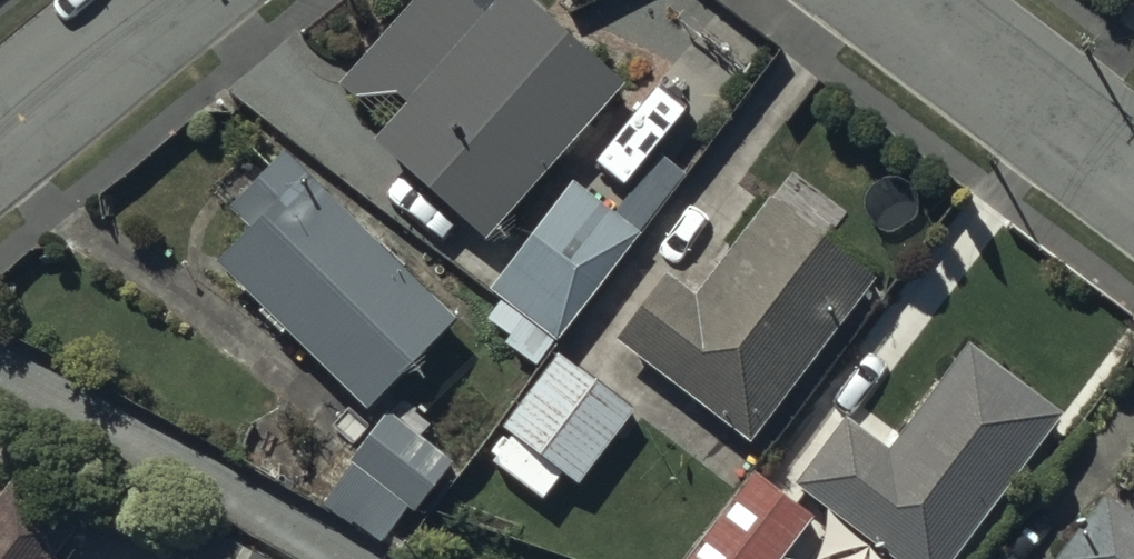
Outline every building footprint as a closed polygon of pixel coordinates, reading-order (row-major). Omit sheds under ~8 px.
[(384,126),(371,141),(483,242),(626,84),(532,0),(412,0),(337,83),(354,98),(384,126)] [(246,229),(214,260),(261,308),(257,313),(279,335),(283,331),(364,410),(455,318),(286,147),(225,209),(246,229)] [(570,166),(487,273),(552,327),(640,220),(570,166)] [(666,272),(614,341),(749,443),(877,277),(770,195),(694,293),(666,272)] [(794,484),(892,558),(953,558),(1063,413),(968,343),(888,449),(846,416),(794,484)] [(577,486),(636,411),(556,352),(500,425),(577,486)] [(452,461),(420,436),(429,424),(401,402),(390,417),(387,414),(351,461),(354,463),(323,503),(378,545),(406,508),(413,513),(452,461)] [(686,558),(781,558),(813,517),(752,472),(686,558)] [(0,493),(0,558),(56,558),(54,558),(76,528),(10,480),(0,493)] [(1132,512),(1105,492),(1054,558),(1133,558),(1133,510),(1132,512)] [(195,558),(267,558),(211,528),(195,558)]
